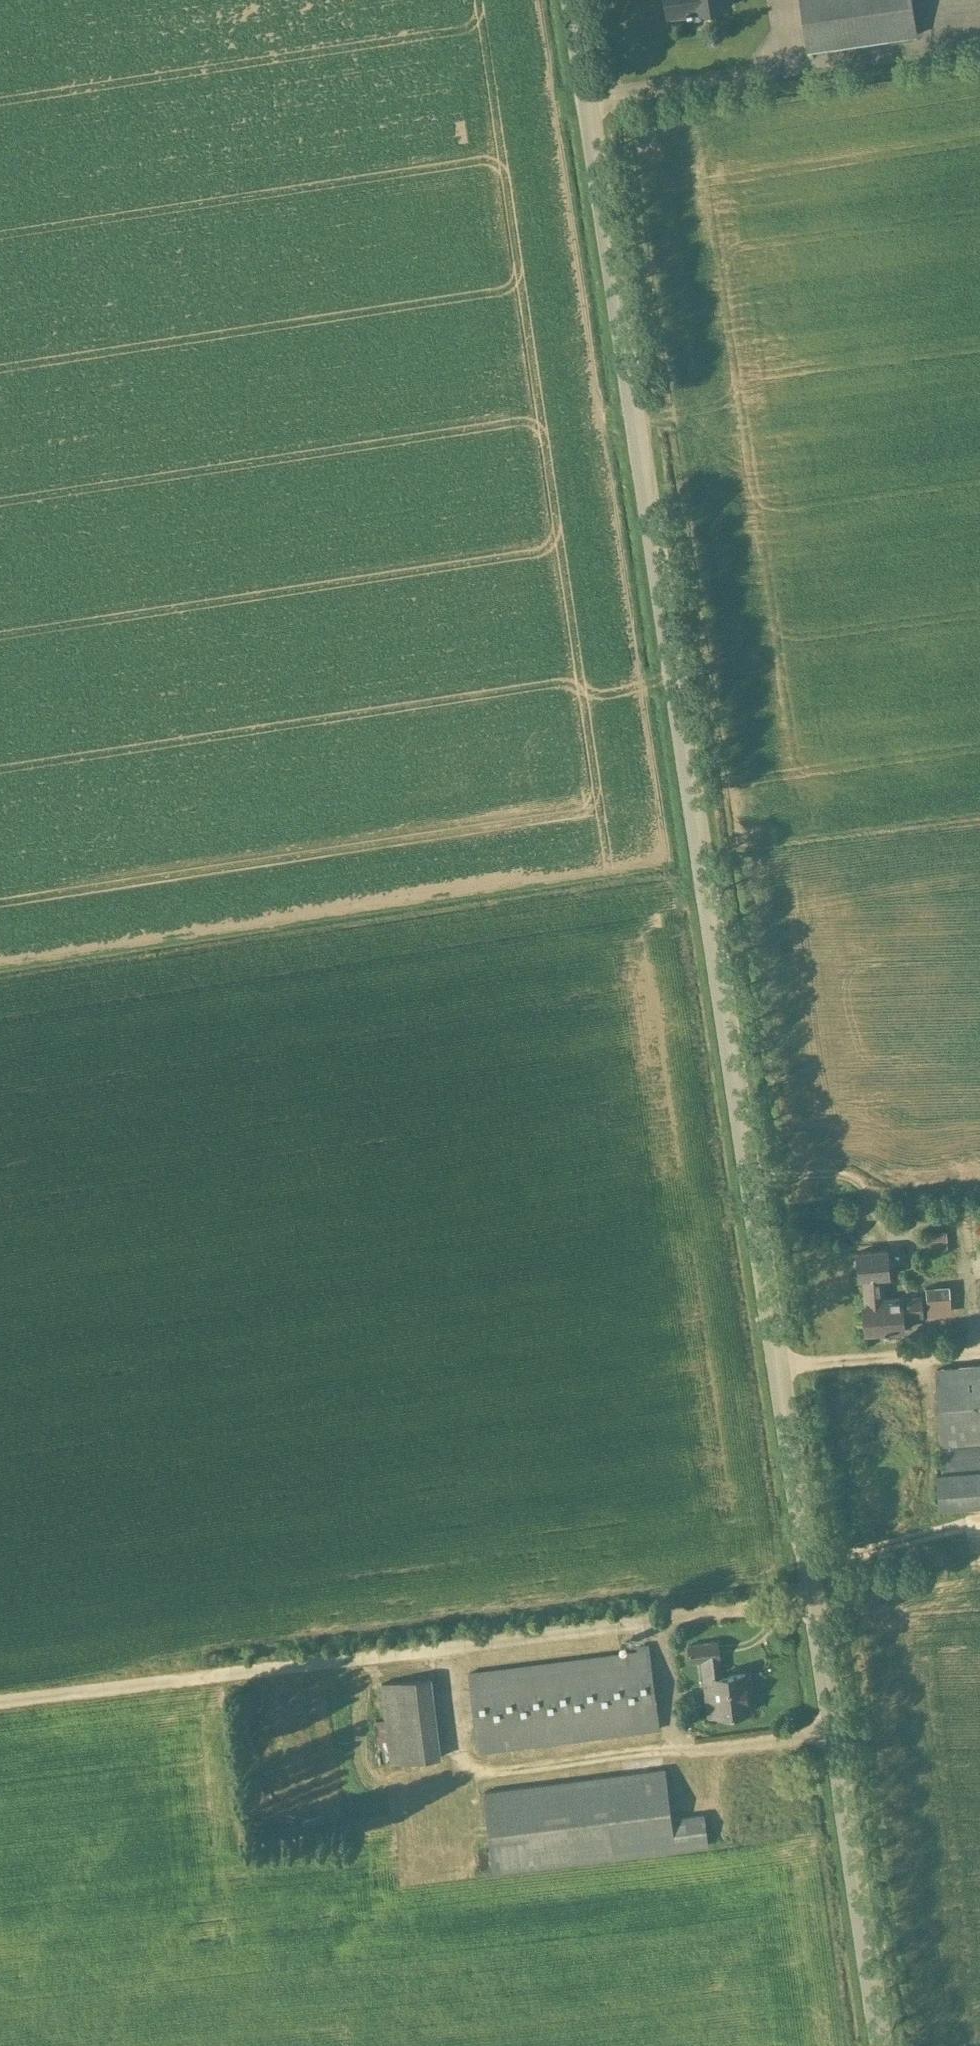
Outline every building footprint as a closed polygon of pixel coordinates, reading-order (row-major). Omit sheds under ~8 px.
[(668,19),(691,15),(691,14),(731,8),(729,0),(666,0),(668,19)] [(913,0),(799,0),(807,53),(918,36),(913,0)] [(965,1247),(964,1229),(923,1231),(924,1249),(965,1247)] [(923,1298),(903,1300),(903,1298),(885,1300),(884,1279),(890,1278),(888,1250),(856,1252),(859,1281),(863,1280),(865,1304),(863,1304),(865,1335),(905,1332),(904,1318),(925,1317),(923,1298)] [(928,1285),(929,1314),(950,1313),(949,1284),(928,1285)] [(943,1471),(937,1471),(939,1508),(979,1505),(979,1365),(935,1368),(943,1471)] [(708,1717),(720,1716),(751,1712),(746,1673),(723,1676),(721,1660),(722,1659),(720,1640),(688,1643),(690,1663),(702,1662),(708,1717)] [(481,1753),(659,1730),(649,1651),(471,1674),(481,1753)] [(442,1758),(432,1677),(380,1683),(385,1719),(375,1720),(381,1765),(442,1758)] [(496,1873),(705,1847),(701,1817),(671,1820),(665,1771),(486,1794),(496,1873)]
